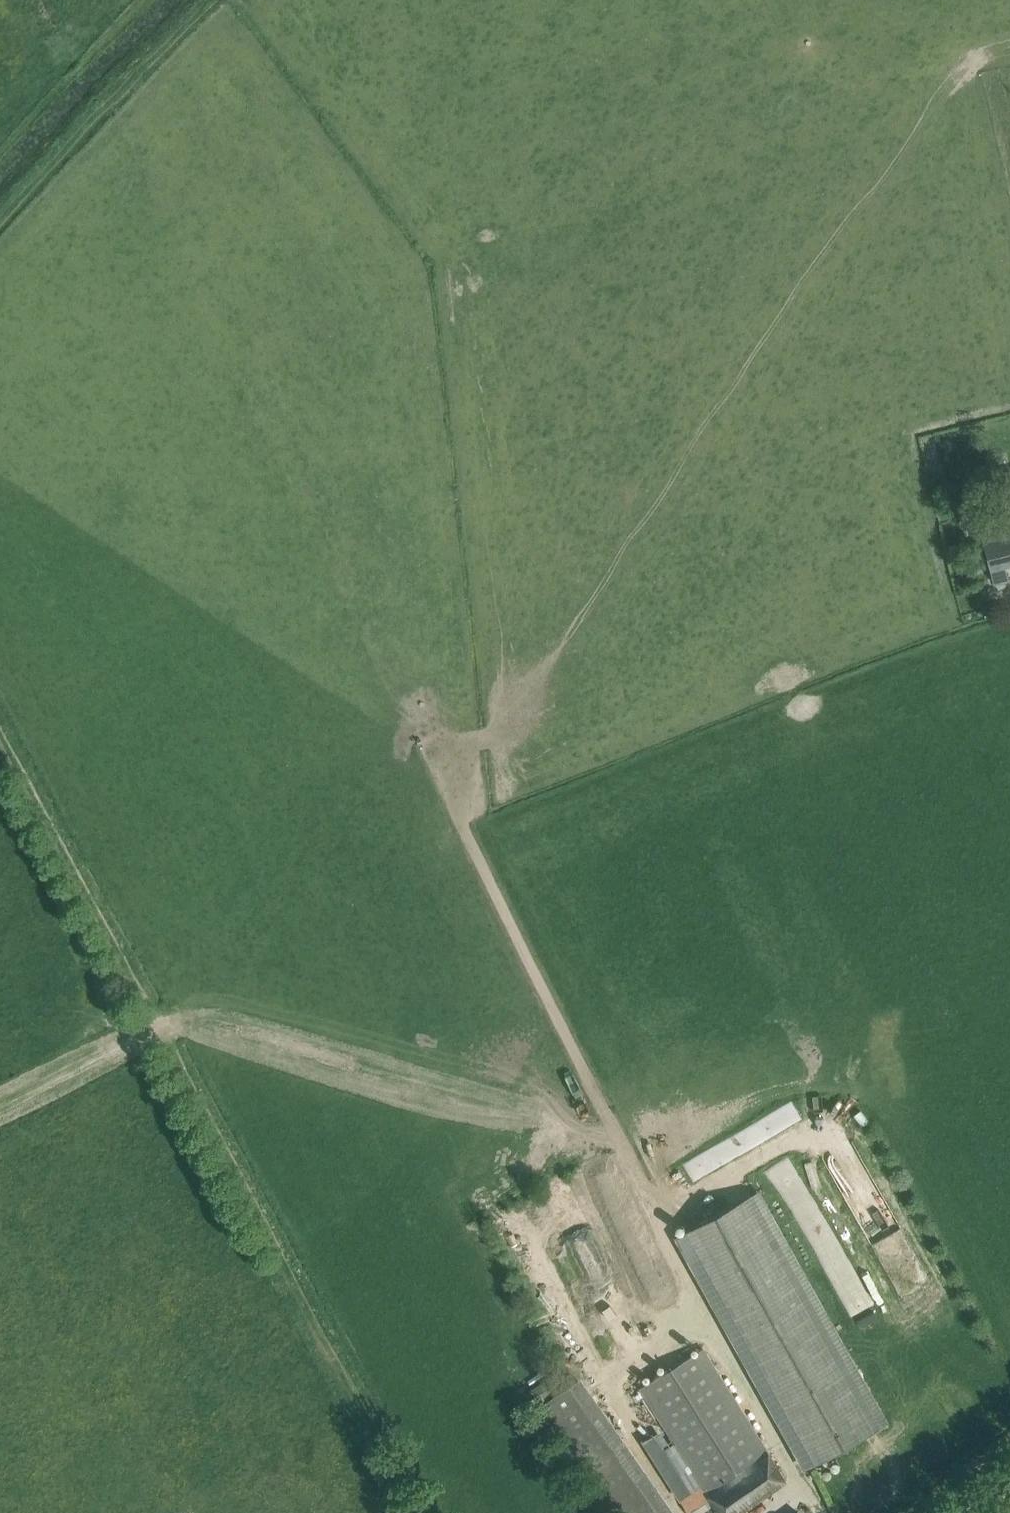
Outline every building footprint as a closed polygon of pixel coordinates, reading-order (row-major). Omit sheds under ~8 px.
[(1009,565),(1009,521),(1007,522),(1008,526),(982,533),(994,582),(1008,578),(1005,566),(1009,565)] [(879,1427),(750,1195),(678,1235),(807,1467),(879,1427)] [(706,1510),(714,1504),(720,1512),(740,1512),(787,1482),(700,1349),(639,1390),(701,1485),(695,1489),(706,1510)] [(531,1410),(604,1512),(673,1512),(577,1378),(531,1410)] [(706,1510),(695,1489),(680,1499),(689,1512),(701,1512),(706,1510)]
